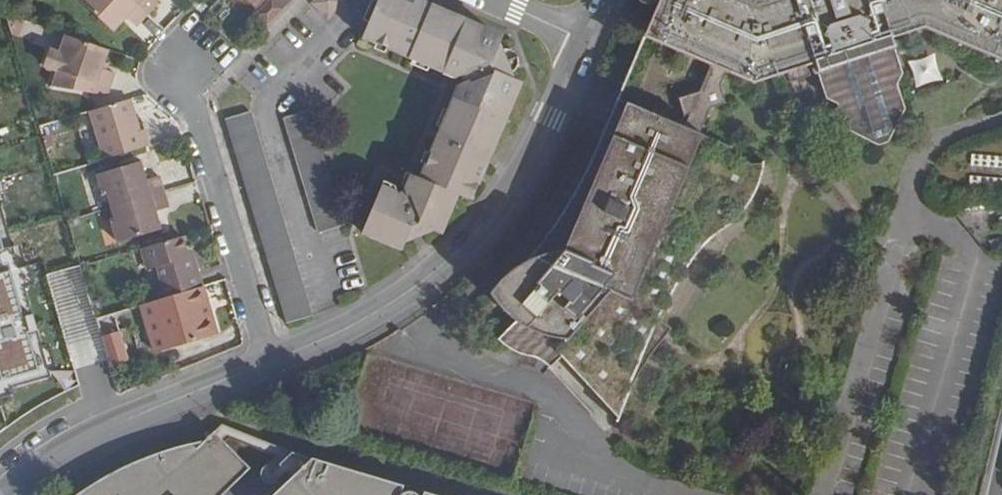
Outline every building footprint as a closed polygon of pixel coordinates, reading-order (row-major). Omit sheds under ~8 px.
[(137,25),(147,15),(130,0),(81,0),(114,31),(128,16),(137,25)] [(147,15),(159,2),(156,0),(130,0),(147,15)] [(201,0),(195,0),(192,4),(191,5),(201,13),(208,6),(201,0)] [(272,20),(284,8),(275,0),(263,13),(272,20)] [(312,2),(329,19),(346,2),(344,0),(313,0),(312,2)] [(383,187),(364,229),(402,247),(406,239),(432,229),(439,231),(457,192),(470,198),(485,164),(482,163),(487,152),(490,153),(505,118),(501,117),(516,81),(511,78),(508,69),(513,67),(507,49),(502,51),(499,43),(502,38),(465,22),(467,19),(432,5),(431,7),(418,2),(419,0),(379,0),(364,35),(398,50),(401,43),(413,48),(410,55),(444,70),(445,67),(461,74),(464,84),(457,100),(456,99),(441,132),(446,134),(441,145),(436,143),(421,177),(412,173),(405,190),(398,193),(383,187)] [(501,298),(502,299),(500,300),(517,313),(523,317),(505,336),(501,340),(507,345),(513,350),(518,354),(531,358),(536,361),(542,365),(547,369),(550,373),(565,360),(613,415),(620,422),(627,405),(633,392),(638,383),(645,370),(649,364),(654,356),(657,352),(664,344),(674,333),(662,324),(671,310),(682,293),(696,274),(707,257),(716,246),(739,218),(740,217),(745,207),(751,198),(757,188),(761,179),(765,168),(767,158),(704,132),(730,72),(755,82),(817,62),(828,97),(839,103),(847,127),(861,135),(899,121),(907,109),(898,85),(904,73),(893,37),(927,27),(1001,58),(1001,0),(659,0),(644,35),(712,63),(685,123),(619,96),(591,159),(583,174),(577,187),(568,201),(558,215),(544,232),(529,249),(518,260),(488,288),(501,298)] [(116,73),(102,68),(108,50),(66,36),(60,54),(64,56),(59,71),(111,88),(116,73)] [(934,55),(909,59),(914,85),(939,81),(934,55)] [(131,99),(91,111),(106,159),(150,145),(145,128),(140,130),(131,99)] [(345,226),(312,108),(287,116),(322,233),(345,226)] [(287,322),(311,316),(252,114),(225,120),(287,322)] [(881,144),(889,141),(899,121),(861,135),(881,144)] [(972,155),(972,166),(1001,167),(1001,156),(972,155)] [(104,194),(107,193),(112,208),(164,191),(160,177),(148,180),(142,162),(98,174),(104,194)] [(156,209),(169,206),(164,191),(112,208),(116,222),(113,223),(119,240),(162,228),(156,209)] [(12,259),(0,218),(0,262),(12,259)] [(149,269),(157,267),(167,297),(202,286),(193,256),(189,257),(182,236),(142,248),(149,269)] [(12,259),(0,262),(0,393),(46,380),(12,259)] [(177,345),(217,333),(202,286),(167,297),(163,298),(177,345)] [(119,330),(102,336),(111,366),(128,360),(119,330)] [(235,483),(249,470),(215,433),(205,443),(190,445),(180,448),(166,451),(156,455),(139,460),(118,470),(104,477),(92,484),(81,491),(75,494),(223,494),(235,483)] [(303,461),(267,494),(428,494),(303,461)]
